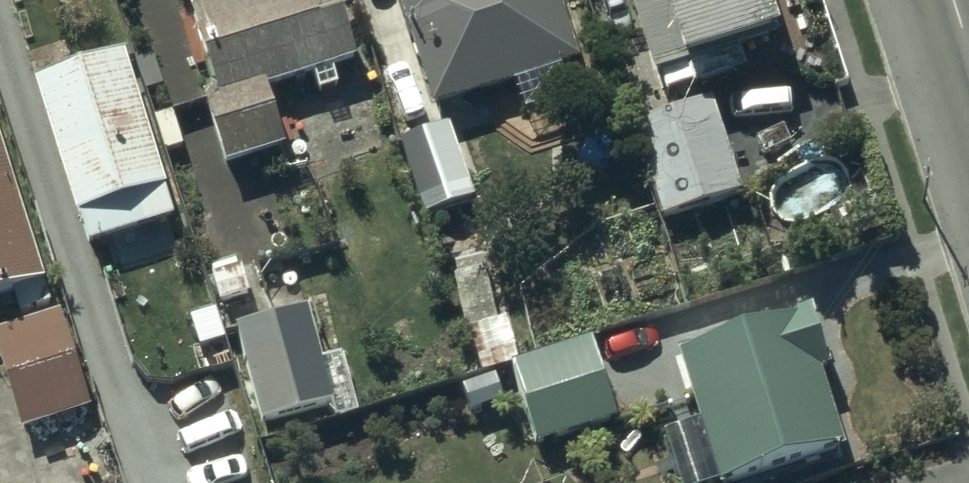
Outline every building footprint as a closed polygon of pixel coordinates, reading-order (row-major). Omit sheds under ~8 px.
[(227,167),(286,148),(268,92),(356,64),(341,17),(322,24),(314,0),(248,0),(193,18),(219,96),(205,100),(227,167)] [(421,109),(571,62),(552,0),(387,0),(421,109)] [(623,19),(648,12),(657,43),(663,65),(765,35),(754,0),(618,0),(623,19)] [(120,56),(25,85),(75,247),(170,217),(120,56)] [(711,102),(626,126),(651,215),(737,191),(711,102)] [(439,129),(394,144),(420,217),(464,202),(439,129)] [(6,292),(14,316),(49,304),(39,274),(33,277),(0,172),(0,294),(6,292)] [(228,329),(255,423),(330,402),(303,307),(228,329)] [(807,311),(677,355),(720,482),(725,482),(841,444),(817,372),(826,369),(807,311)] [(58,314),(0,333),(0,366),(21,432),(89,410),(58,314)] [(503,363),(528,445),(615,419),(590,337),(503,363)]
